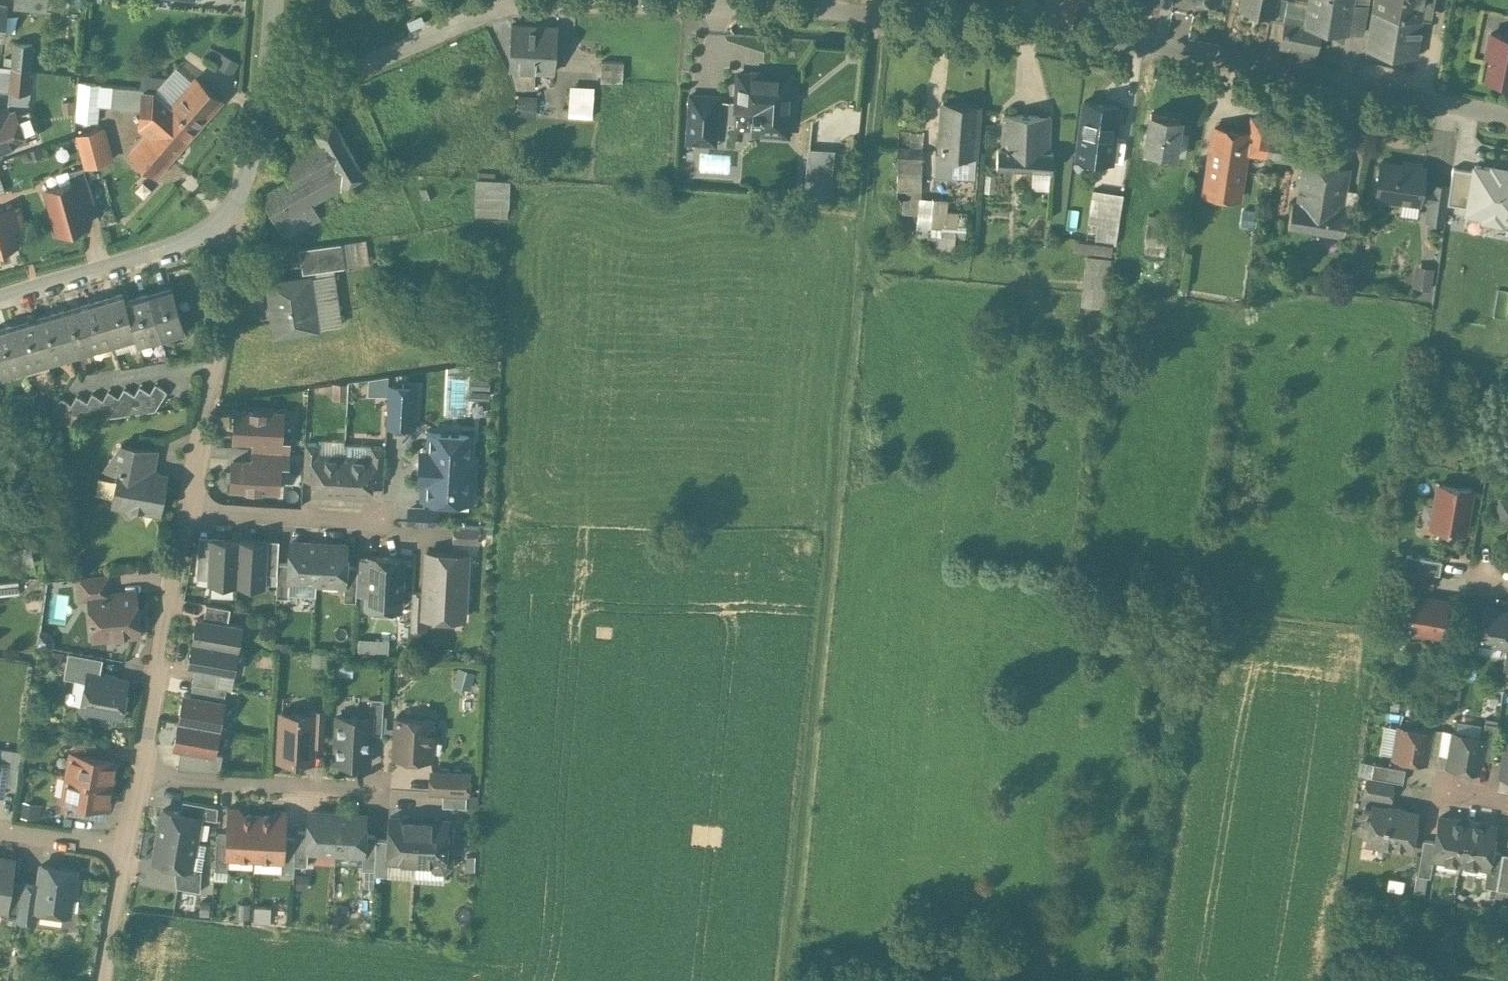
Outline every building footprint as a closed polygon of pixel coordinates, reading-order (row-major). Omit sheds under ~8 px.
[(12,7),(45,11),(46,0),(12,0),(12,7)] [(1240,5),(1271,11),(1274,0),(1241,0),(1240,5)] [(1270,19),(1281,21),(1286,0),(1274,0),(1271,11),(1270,19)] [(1307,15),(1305,30),(1318,32),(1319,25),(1347,29),(1352,0),(1309,0),(1307,15)] [(1407,0),(1374,0),(1368,34),(1380,36),(1376,65),(1419,74),(1426,34),(1438,36),(1442,14),(1429,11),(1430,4),(1407,0)] [(1307,15),(1287,12),(1282,43),(1315,50),(1318,32),(1305,30),(1307,15)] [(557,27),(512,24),(510,65),(512,68),(554,70),(557,27)] [(1491,32),(1487,53),(1491,54),(1487,76),(1507,80),(1507,36),(1491,32)] [(32,45),(14,43),(11,66),(30,68),(32,45)] [(623,60),(602,60),(602,81),(623,81),(623,60)] [(30,68),(11,66),(9,92),(27,93),(30,68)] [(791,75),(738,72),(736,101),(758,102),(757,112),(753,112),(753,115),(757,115),(756,130),(787,132),(791,75)] [(220,98),(197,78),(172,105),(196,126),(220,98)] [(101,84),(79,82),(76,120),(98,122),(101,84)] [(571,83),(570,113),(594,114),(595,83),(571,83)] [(144,89),(113,87),(111,106),(142,109),(144,89)] [(172,105),(154,90),(144,89),(142,109),(141,118),(148,133),(133,150),(158,171),(196,126),(172,105)] [(27,93),(9,92),(8,103),(28,105),(29,94),(27,93)] [(720,95),(692,93),(688,141),(716,143),(720,95)] [(1118,107),(1083,102),(1078,145),(1076,155),(1087,157),(1088,147),(1096,148),(1095,154),(1112,156),(1113,149),(1118,107)] [(978,107),(944,104),(942,133),(976,135),(978,107)] [(0,108),(0,146),(23,138),(13,113),(7,115),(8,110),(4,109),(4,108),(0,108)] [(1177,115),(1148,112),(1143,148),(1172,152),(1177,115)] [(1051,115),(1006,113),(1004,134),(1015,135),(1014,150),(1026,151),(1027,141),(1036,142),(1037,134),(1050,135),(1051,115)] [(1271,120),(1251,117),(1249,132),(1250,132),(1246,153),(1266,156),(1269,135),(1271,120)] [(363,173),(333,120),(316,130),(318,132),(277,156),(290,178),(306,206),(312,203),(363,173)] [(1242,132),(1214,127),(1204,193),(1238,198),(1243,167),(1237,166),(1242,132)] [(94,130),(76,135),(89,182),(112,176),(109,164),(100,166),(93,143),(97,142),(94,130)] [(976,135),(942,133),(940,150),(936,150),(935,166),(952,167),(953,152),(974,154),(976,135)] [(1015,135),(1004,134),(1004,143),(999,143),(999,166),(1052,168),(1053,151),(1049,151),(1050,135),(1037,134),(1036,142),(1027,141),(1026,151),(1014,150),(1015,135)] [(808,145),(808,179),(834,180),(835,145),(808,145)] [(38,147),(28,150),(31,158),(41,155),(38,147)] [(922,148),(898,147),(897,161),(922,162),(922,148)] [(1349,169),(1305,162),(1299,201),(1294,200),(1289,224),(1343,233),(1347,209),(1343,208),(1349,169)] [(1424,168),(1380,162),(1376,194),(1382,195),(1385,200),(1397,201),(1402,198),(1430,202),(1432,184),(1422,183),(1424,168)] [(1475,165),(1467,208),(1485,211),(1484,215),(1500,218),(1501,214),(1507,215),(1507,170),(1475,165)] [(84,166),(68,170),(72,182),(76,180),(77,182),(87,179),(84,166)] [(511,179),(479,177),(477,214),(509,216),(511,179)] [(290,178),(261,195),(278,223),(306,206),(290,178)] [(72,182),(46,189),(58,231),(88,223),(77,182),(76,180),(72,182)] [(1448,185),(1433,183),(1432,184),(1430,202),(1427,218),(1443,220),(1448,185)] [(1123,194),(1093,189),(1089,214),(1103,217),(1119,219),(1123,194)] [(933,199),(919,198),(917,227),(931,229),(933,199)] [(949,200),(933,199),(931,229),(917,227),(916,236),(928,237),(927,248),(964,251),(967,213),(948,212),(949,200)] [(306,206),(278,223),(286,238),(321,218),(312,203),(306,206)] [(0,213),(0,251),(20,244),(14,229),(21,227),(14,208),(0,213)] [(1119,219),(1103,217),(1100,236),(1116,238),(1119,219)] [(1190,227),(1177,225),(1175,239),(1188,240),(1190,227)] [(1074,237),(1073,246),(1110,254),(1112,245),(1074,237)] [(340,242),(299,248),(302,273),(344,267),(340,242)] [(1110,262),(1085,260),(1081,304),(1105,307),(1110,262)] [(1415,262),(1413,284),(1432,286),(1434,264),(1415,262)] [(334,274),(308,278),(315,328),(342,324),(334,274)] [(308,278),(269,283),(277,334),(315,328),(308,278)] [(185,328),(172,285),(149,292),(162,335),(185,328)] [(124,291),(101,298),(114,341),(137,334),(126,299),(124,291)] [(149,292),(126,299),(137,334),(139,342),(162,335),(149,292)] [(101,298),(79,304),(92,347),(114,341),(101,298)] [(79,304),(57,310),(70,354),(92,347),(79,304)] [(57,310),(35,317),(48,360),(70,354),(57,310)] [(35,317),(13,323),(26,367),(48,360),(35,317)] [(0,327),(0,364),(3,374),(26,367),(13,323),(0,327)] [(491,395),(490,372),(470,372),(470,395),(491,395)] [(369,375),(369,392),(387,393),(388,375),(369,375)] [(167,390),(156,383),(151,391),(138,412),(155,409),(167,390)] [(151,391),(140,385),(135,394),(122,414),(138,412),(151,391)] [(135,394),(125,387),(119,396),(106,416),(122,414),(135,394)] [(416,389),(388,387),(386,423),(414,425),(416,389)] [(119,396),(109,390),(103,398),(90,418),(106,416),(119,396)] [(103,398),(93,392),(88,401),(75,421),(90,418),(103,398)] [(88,401),(78,394),(72,403),(59,423),(74,421),(75,421),(88,401)] [(62,396),(43,425),(59,423),(72,403),(62,396)] [(282,412),(236,410),(235,437),(254,438),(281,439),(281,438),(282,412)] [(470,436),(431,433),(430,450),(422,450),(420,480),(424,480),(423,497),(452,499),(453,491),(471,492),(472,467),(468,467),(470,436)] [(281,439),(254,438),(253,450),(289,452),(289,439),(281,438),(281,439)] [(319,443),(305,442),(303,478),(315,479),(316,479),(317,456),(319,456),(319,443)] [(345,444),(319,443),(319,456),(317,456),(316,479),(315,479),(315,491),(342,493),(345,444)] [(153,450),(121,444),(107,468),(106,468),(120,471),(114,502),(123,504),(129,513),(138,506),(159,510),(165,477),(149,474),(153,450)] [(371,446),(345,444),(342,493),(370,494),(371,481),(370,481),(371,459),(370,459),(371,446)] [(385,446),(371,445),(371,446),(370,459),(371,459),(370,481),(371,481),(383,482),(385,446)] [(289,452),(253,450),(252,461),(279,463),(279,464),(288,464),(289,452)] [(252,461),(233,460),(232,487),(278,490),(279,464),(279,463),(252,461)] [(1472,489),(1438,483),(1431,525),(1464,531),(1472,489)] [(434,509),(410,508),(409,523),(433,524),(434,509)] [(479,526),(455,525),(454,541),(478,542),(479,526)] [(239,539),(223,539),(211,538),(210,554),(209,578),(208,582),(236,583),(239,539)] [(254,540),(239,539),(236,583),(264,585),(265,573),(266,549),(267,541),(254,541),(254,540)] [(319,544),(291,542),(290,563),(289,580),(317,581),(319,544)] [(346,545),(319,544),(317,581),(344,583),(345,566),(346,545)] [(30,549),(6,554),(9,569),(33,565),(30,549)] [(278,550),(266,549),(265,573),(277,574),(278,562),(278,550)] [(467,554),(427,551),(424,593),(423,616),(425,616),(463,618),(467,554)] [(210,554),(198,553),(197,577),(209,578),(210,554)] [(1442,560),(1406,554),(1404,568),(1433,573),(1439,574),(1442,560)] [(370,559),(358,558),(357,566),(356,594),(369,595),(369,593),(400,594),(402,558),(370,556),(370,559)] [(290,563),(278,562),(277,574),(276,596),(288,597),(289,580),(290,563)] [(357,566),(345,566),(344,583),(343,600),(356,601),(356,594),(357,566)] [(1433,573),(1404,568),(1401,579),(1431,585),(1433,573)] [(110,573),(78,576),(80,599),(90,598),(93,637),(109,635),(113,631),(122,630),(127,633),(134,633),(138,627),(138,620),(133,616),(133,610),(136,605),(136,598),(130,593),(123,594),(122,595),(118,592),(111,593),(110,573)] [(0,583),(0,595),(20,593),(19,581),(0,583)] [(424,593),(412,592),(410,628),(424,629),(425,616),(423,616),(424,593)] [(1446,601),(1407,595),(1401,626),(1441,633),(1446,601)] [(230,607),(206,603),(203,619),(227,623),(230,607)] [(1483,608),(1477,639),(1507,644),(1507,612),(1483,608)] [(203,619),(197,618),(193,641),(238,649),(242,626),(227,623),(203,619)] [(238,649),(193,641),(188,665),(195,666),(219,670),(233,673),(238,649)] [(103,658),(69,652),(64,677),(87,681),(81,708),(120,716),(127,680),(99,675),(103,658)] [(219,670),(195,666),(192,682),(216,686),(219,670)] [(458,666),(455,682),(470,685),(473,669),(458,666)] [(226,688),(198,683),(196,696),(224,701),(226,688)] [(196,696),(183,694),(179,720),(219,727),(224,701),(196,696)] [(383,698),(370,698),(369,716),(370,717),(369,734),(381,734),(383,698)] [(325,709),(313,708),(312,714),(314,714),(312,744),(324,744),(325,709)] [(312,714),(282,712),(279,758),(311,760),(312,744),(314,714),(312,714)] [(369,716),(337,715),(335,761),(368,763),(369,734),(370,717),(369,716)] [(432,718),(396,716),(394,756),(430,758),(431,742),(435,738),(435,732),(431,728),(432,718)] [(219,727),(179,720),(174,746),(186,749),(214,754),(214,753),(219,727)] [(1497,723),(1485,721),(1482,736),(1483,736),(1479,756),(1491,759),(1497,723)] [(1430,730),(1399,724),(1394,755),(1424,760),(1430,730)] [(1482,736),(1454,731),(1448,764),(1477,769),(1479,756),(1483,736),(1482,736)] [(113,747),(78,741),(76,752),(111,758),(113,747)] [(214,754),(186,749),(183,769),(219,771),(222,754),(214,753),(214,754)] [(76,752),(72,751),(68,775),(111,782),(115,759),(76,752)] [(1405,767),(1373,762),(1371,775),(1402,781),(1405,767)] [(468,770),(432,768),(431,792),(443,793),(467,794),(468,770)] [(111,782),(68,775),(64,798),(68,799),(103,805),(107,805),(111,782)] [(1392,783),(1367,779),(1364,794),(1390,798),(1392,783)] [(467,794),(443,793),(442,805),(466,806),(467,794)] [(103,805),(68,799),(66,810),(101,817),(103,805)] [(42,803),(23,800),(20,815),(39,819),(42,803)] [(217,807),(182,800),(180,812),(199,816),(217,820),(217,807)] [(1401,811),(1388,809),(1389,807),(1372,804),(1370,819),(1367,819),(1362,823),(1361,829),(1365,834),(1380,837),(1384,843),(1409,847),(1416,812),(1402,809),(1401,811)] [(244,814),(239,808),(229,808),(228,834),(227,855),(228,855),(255,857),(257,815),(244,814)] [(180,812),(163,809),(158,835),(195,841),(199,816),(180,812)] [(276,810),(270,815),(257,815),(255,857),(281,858),(282,859),(284,837),(285,811),(276,810)] [(337,813),(309,812),(308,831),(307,849),(308,849),(335,851),(337,813)] [(365,815),(337,813),(335,851),(362,852),(363,852),(364,834),(365,815)] [(417,818),(390,816),(388,839),(387,859),(388,860),(415,861),(417,818)] [(1467,820),(1439,816),(1435,840),(1432,856),(1433,856),(1460,861),(1467,820)] [(447,820),(417,818),(415,861),(429,862),(435,869),(444,870),(451,864),(451,855),(445,848),(447,820)] [(1495,825),(1467,820),(1460,861),(1487,865),(1488,865),(1490,850),(1495,825)] [(308,831),(296,830),(296,837),(294,864),(307,865),(308,849),(307,849),(308,831)] [(228,834),(216,833),(214,869),(227,869),(228,855),(227,855),(228,834)] [(376,835),(364,834),(363,852),(362,852),(361,868),(374,869),(376,838),(376,835)] [(195,841),(158,835),(154,860),(180,865),(190,867),(190,866),(201,867),(205,843),(195,841)] [(296,837),(284,837),(282,859),(281,858),(281,873),(294,873),(294,864),(296,837)] [(388,839),(376,838),(374,869),(374,874),(388,875),(388,860),(387,859),(388,839)] [(1423,838),(1417,874),(1430,876),(1433,856),(1432,856),(1435,840),(1423,838)] [(1502,852),(1490,850),(1488,865),(1487,865),(1483,885),(1496,887),(1502,852)] [(1502,852),(1496,887),(1507,889),(1507,853),(1502,852)] [(0,858),(0,906),(5,907),(6,907),(10,881),(13,860),(0,858)] [(75,868),(42,864),(39,885),(36,908),(37,908),(69,912),(72,894),(75,894),(77,875),(74,875),(75,868)] [(190,867),(180,865),(176,887),(200,891),(201,867),(190,866),(190,867)] [(10,881),(6,907),(5,907),(4,916),(17,918),(22,882),(10,881)] [(39,885),(22,882),(17,918),(35,921),(37,908),(36,908),(39,885)]
